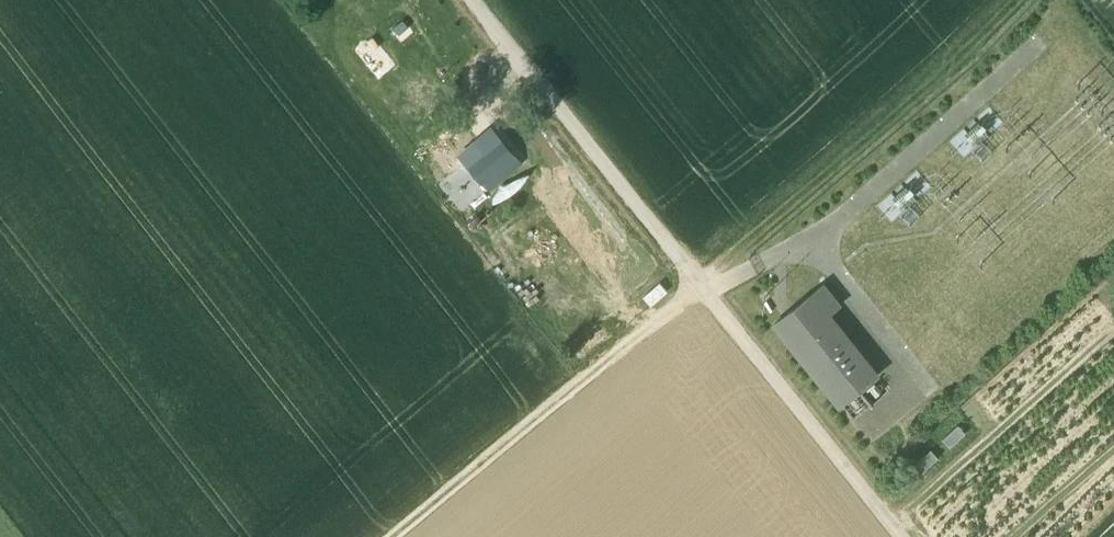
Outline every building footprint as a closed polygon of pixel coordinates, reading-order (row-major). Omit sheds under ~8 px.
[(397,66),(371,33),(357,45),(384,77),(397,66)] [(539,100),(529,88),(521,94),(531,107),(539,100)] [(492,130),(479,141),(488,152),(470,167),(484,183),(514,156),(492,130)] [(655,304),(671,291),(664,283),(648,296),(655,304)] [(823,285),(775,324),(841,405),(878,375),(829,314),(839,306),(823,285)]
